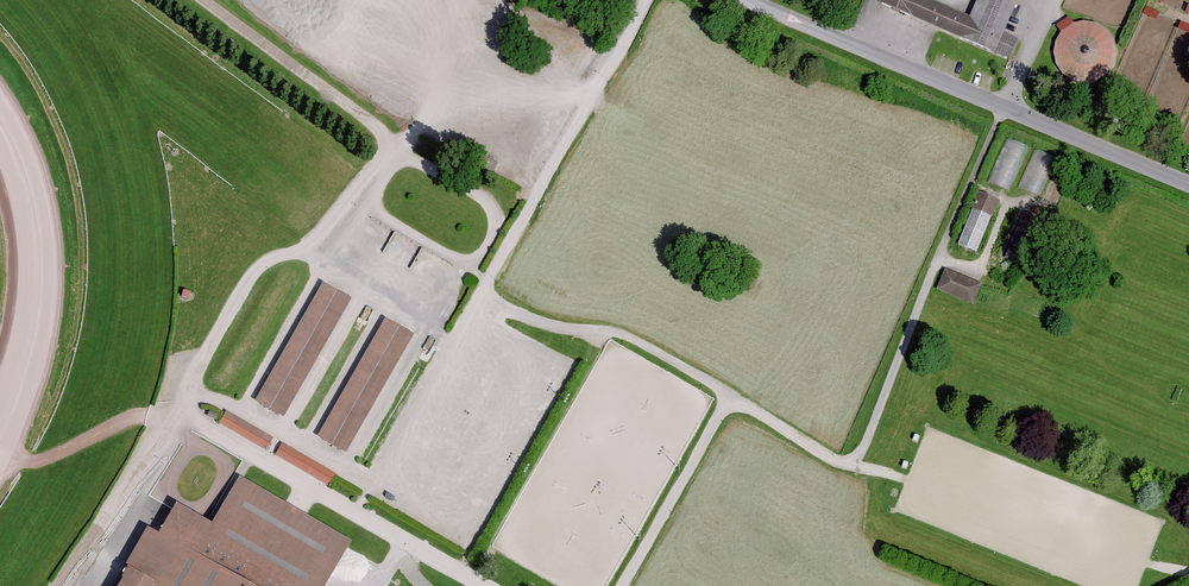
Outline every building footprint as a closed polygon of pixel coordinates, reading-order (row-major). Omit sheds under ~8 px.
[(880,5),(1010,60),(1018,42),(1001,35),(1015,1),(1012,0),(989,0),(980,22),(929,0),(882,0),(880,5)] [(1077,23),(1072,26),(1068,20),(1059,27),(1062,32),(1055,41),(1053,54),(1056,66),(1062,76),(1072,82),(1084,85),(1098,82),(1107,75),(1112,65),(1116,54),(1113,41),(1107,31),(1096,24),(1084,22),(1077,23)] [(992,181),(1011,187),(1024,141),(1005,136),(992,181)] [(1019,185),(1041,193),(1056,155),(1035,146),(1019,185)] [(998,202),(979,194),(959,244),(978,252),(998,202)] [(1044,221),(1024,213),(1008,251),(1028,260),(1044,221)] [(980,287),(943,271),(935,289),(972,305),(980,287)] [(351,301),(323,285),(254,402),(282,418),(351,301)] [(414,337),(386,321),(319,438),(347,454),(414,337)] [(225,409),(219,422),(269,445),(275,432),(225,409)] [(283,439),(275,451),(328,482),(336,470),(283,439)] [(243,481),(215,531),(175,508),(130,585),(328,585),(352,543),(243,481)]
